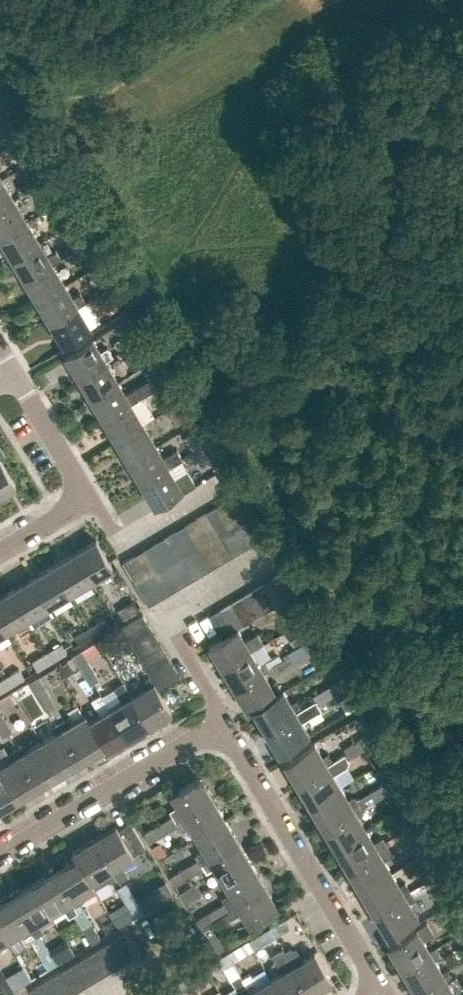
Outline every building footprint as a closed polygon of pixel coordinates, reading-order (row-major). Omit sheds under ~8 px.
[(8,118),(0,104),(0,123),(8,118)] [(8,118),(0,123),(0,127),(7,138),(16,132),(8,118)] [(24,144),(14,150),(23,166),(33,160),(24,144)] [(42,174),(33,160),(23,166),(32,180),(42,174)] [(3,179),(0,180),(0,209),(15,200),(3,179)] [(49,187),(39,192),(49,209),(59,203),(49,187)] [(15,200),(0,209),(0,236),(1,238),(28,221),(15,200)] [(67,217),(59,203),(49,209),(57,223),(67,217)] [(41,243),(28,221),(1,238),(13,259),(41,243)] [(74,230),(65,235),(74,251),(84,246),(74,230)] [(41,243),(13,259),(26,280),(53,263),(61,258),(56,250),(48,255),(41,243)] [(92,259),(84,246),(74,251),(82,265),(92,259)] [(66,285),(53,263),(26,280),(39,301),(66,285)] [(99,272),(90,277),(100,294),(109,288),(99,272)] [(66,285),(39,301),(51,322),(78,306),(86,301),(81,293),(73,297),(66,285)] [(118,303),(109,288),(100,294),(108,308),(118,303)] [(78,306),(51,322),(64,344),(92,328),(78,306)] [(127,338),(136,333),(127,317),(117,323),(127,338)] [(65,355),(78,377),(106,361),(106,360),(113,356),(107,347),(100,351),(93,339),(65,355)] [(143,346),(134,351),(142,367),(152,361),(143,346)] [(119,382),(106,361),(78,377),(91,398),(119,382)] [(104,420),(158,386),(153,377),(126,393),(119,382),(91,398),(104,420)] [(169,388),(159,393),(169,410),(178,404),(169,388)] [(144,425),(131,403),(104,420),(117,441),(144,425)] [(187,419),(178,404),(169,410),(178,424),(187,419)] [(157,446),(144,425),(117,441),(129,462),(157,446)] [(194,431),(185,436),(195,452),(204,447),(194,431)] [(157,446),(129,462),(142,484),(169,467),(183,459),(177,450),(164,458),(157,446)] [(212,461),(204,447),(195,452),(203,466),(212,461)] [(16,485),(0,458),(0,494),(16,485)] [(177,479),(169,467),(142,484),(155,506),(181,490),(183,493),(196,485),(188,473),(177,479)] [(239,522),(250,515),(237,494),(226,500),(239,522)] [(239,522),(226,500),(215,506),(228,528),(239,522)] [(228,528),(215,506),(205,512),(218,534),(228,528)] [(218,534),(205,512),(195,519),(208,540),(218,534)] [(263,537),(250,515),(239,522),(252,544),(263,537)] [(208,540),(195,519),(185,525),(198,547),(208,540)] [(252,544),(239,522),(228,528),(241,550),(252,544)] [(198,547),(185,525),(174,531),(187,553),(198,547)] [(241,550),(228,528),(218,534),(231,556),(241,550)] [(187,553),(174,531),(164,537),(177,559),(187,553)] [(231,556),(218,534),(208,540),(221,562),(231,556)] [(177,559),(164,537),(154,543),(167,565),(177,559)] [(90,580),(112,567),(96,540),(74,553),(90,580)] [(221,562),(208,540),(198,547),(211,568),(221,562)] [(167,565),(154,543),(143,549),(157,571),(167,565)] [(211,568),(198,547),(187,553),(200,575),(211,568)] [(157,571),(143,549),(133,556),(146,578),(157,571)] [(69,593),(90,580),(74,553),(53,566),(69,593)] [(200,575),(187,553),(177,559),(190,581),(200,575)] [(146,578),(133,556),(122,562),(135,584),(146,578)] [(190,581),(177,559),(167,565),(180,587),(190,581)] [(180,587),(167,565),(157,571),(170,593),(180,587)] [(48,605),(69,593),(53,566),(32,579),(48,605)] [(170,593),(157,571),(146,578),(159,599),(170,593)] [(296,593),(283,571),(272,578),(285,600),(296,593)] [(159,599),(146,578),(135,584),(148,606),(159,599)] [(285,600),(272,578),(261,584),(275,606),(285,600)] [(26,618),(48,605),(32,579),(10,591),(26,618)] [(275,606),(261,584),(252,590),(265,612),(275,606)] [(265,612),(252,590),(241,596),(254,618),(265,612)] [(26,618),(10,591),(0,597),(0,622),(5,631),(26,618)] [(254,618),(241,596),(231,602),(244,624),(254,618)] [(300,609),(293,598),(283,603),(290,615),(300,609)] [(123,619),(138,610),(133,600),(117,610),(123,619)] [(244,624),(231,602),(220,608),(234,630),(237,628),(244,624)] [(234,630),(220,608),(209,615),(223,637),(234,630)] [(125,638),(147,625),(141,614),(119,627),(125,638)] [(104,617),(88,627),(94,636),(109,627),(104,617)] [(305,618),(285,630),(294,645),(314,633),(305,618)] [(131,648),(154,635),(147,625),(125,638),(131,648)] [(94,636),(88,627),(75,635),(81,644),(94,636)] [(223,637),(209,645),(222,667),(250,650),(263,643),(258,633),(245,640),(237,628),(234,630),(223,637)] [(138,659),(160,645),(154,635),(131,648),(138,659)] [(315,635),(301,643),(306,652),(320,643),(315,635)] [(62,642),(47,651),(53,661),(68,652),(62,642)] [(306,652),(301,643),(286,652),(291,661),(306,652)] [(144,669),(166,656),(160,645),(138,659),(144,669)] [(72,655),(81,671),(89,666),(80,650),(72,655)] [(258,663),(250,650),(222,667),(235,689),(263,672),(269,669),(263,660),(258,663)] [(53,661),(47,651),(32,660),(38,670),(53,661)] [(151,679),(172,666),(166,656),(144,669),(149,678),(150,678),(151,679)] [(97,680),(89,666),(81,671),(89,684),(91,684),(97,680)] [(157,690),(179,677),(172,666),(151,679),(157,690)] [(19,668),(3,678),(9,687),(24,678),(19,668)] [(271,685),(263,672),(235,689),(248,711),(254,707),(253,707),(281,690),(276,681),(271,685)] [(38,696),(46,691),(37,676),(29,681),(38,696)] [(331,695),(346,686),(341,677),(326,686),(331,695)] [(9,687),(3,678),(0,680),(0,693),(9,687)] [(171,712),(157,690),(151,679),(150,678),(149,678),(141,683),(143,688),(130,696),(148,726),(171,712)] [(122,701),(110,708),(127,738),(148,726),(130,696),(122,683),(114,688),(122,701)] [(331,695),(326,686),(312,695),(317,704),(331,695)] [(290,702),(282,689),(281,690),(253,707),(254,707),(261,719),(259,721),(264,730),(302,707),(297,698),(290,702)] [(55,705),(46,691),(38,696),(47,710),(55,705)] [(101,714),(88,721),(103,746),(106,751),(127,738),(110,708),(101,694),(92,699),(101,714)] [(310,732),(301,718),(307,714),(302,707),(264,730),(268,737),(271,735),(280,750),(310,732)] [(103,746),(85,716),(71,724),(68,718),(60,723),(82,761),(91,756),(90,754),(103,746)] [(3,717),(0,719),(0,731),(3,736),(12,731),(3,717)] [(82,761),(60,723),(51,728),(55,734),(41,742),(59,771),(73,763),(75,766),(82,761)] [(378,738),(373,730),(358,738),(363,747),(378,738)] [(363,747),(358,738),(344,747),(349,755),(363,747)] [(322,754),(314,741),(284,759),(292,773),(290,774),(295,783),(333,760),(332,759),(327,751),(322,754)] [(59,771),(41,742),(27,750),(24,744),(17,749),(39,787),(48,782),(46,779),(59,771)] [(376,763),(388,756),(381,743),(368,751),(376,763)] [(17,749),(7,754),(11,760),(0,766),(0,770),(16,797),(30,789),(32,792),(39,787),(17,749)] [(333,760),(295,783),(300,791),(302,790),(310,803),(340,785),(331,771),(346,763),(347,758),(344,752),(332,759),(333,760)] [(0,770),(0,811),(5,808),(3,805),(16,797),(0,770)] [(398,773),(384,782),(389,790),(404,782),(398,773)] [(171,810),(176,819),(179,818),(212,797),(199,775),(171,792),(179,805),(171,810)] [(389,790),(384,782),(370,790),(372,795),(375,799),(389,790)] [(348,798),(340,785),(310,803),(318,816),(316,818),(320,826),(358,803),(353,794),(348,798)] [(372,795),(362,801),(367,809),(378,803),(375,799),(372,795)] [(225,819),(212,797),(179,818),(176,819),(181,828),(189,823),(197,836),(225,819)] [(366,828),(358,815),(363,811),(358,803),(320,826),(325,834),(328,833),(336,846),(366,828)] [(173,816),(158,824),(163,833),(178,824),(173,816)] [(424,817),(410,825),(415,833),(429,825),(424,817)] [(238,840),(225,819),(197,836),(205,849),(199,852),(205,861),(238,840)] [(117,826),(95,839),(115,873),(124,869),(120,863),(134,855),(131,850),(144,842),(131,822),(119,829),(117,826)] [(149,842),(163,833),(158,824),(143,833),(149,842)] [(415,833),(410,825),(396,833),(396,834),(399,839),(401,842),(415,833)] [(366,828),(336,846),(344,859),(341,861),(346,869),(388,844),(385,840),(382,835),(373,841),(366,828)] [(388,845),(399,839),(396,834),(385,840),(388,844),(388,845)] [(122,885),(115,873),(95,839),(72,852),(75,858),(76,857),(89,880),(90,880),(102,873),(107,881),(113,881),(117,888),(118,888),(122,885)] [(251,862),(238,840),(205,861),(210,870),(215,866),(223,879),(251,862)] [(158,857),(166,853),(159,842),(152,847),(158,857)] [(388,844),(346,869),(351,877),(354,876),(362,889),(392,871),(383,857),(392,852),(388,845),(388,844)] [(61,863),(52,868),(75,906),(78,911),(83,909),(79,903),(84,901),(81,895),(95,887),(90,880),(89,880),(76,857),(75,858),(62,866),(61,863)] [(199,859),(184,868),(189,876),(204,867),(199,859)] [(450,860),(436,868),(441,876),(455,868),(450,860)] [(222,897),(225,902),(227,906),(264,884),(251,862),(223,879),(231,892),(222,897)] [(75,906),(52,868),(44,873),(46,875),(32,883),(50,913),(64,905),(67,911),(75,906)] [(189,876),(184,868),(169,876),(175,885),(189,876)] [(441,876),(436,868),(422,877),(426,885),(441,876)] [(372,912),(410,890),(405,881),(399,884),(392,871),(362,889),(370,903),(367,904),(372,912)] [(122,885),(118,888),(127,902),(135,897),(127,882),(122,885)] [(17,889),(9,894),(32,932),(35,937),(39,935),(43,932),(37,921),(50,913),(32,883),(18,892),(17,889)] [(179,893),(185,903),(202,892),(196,883),(179,893)] [(264,884),(227,906),(230,910),(222,915),(225,921),(242,911),(249,923),(278,906),(264,884)] [(417,915),(409,900),(414,897),(410,890),(372,912),(377,921),(380,919),(388,933),(417,915)] [(9,894),(1,899),(2,901),(0,903),(0,928),(7,939),(20,931),(23,937),(32,932),(9,894)] [(144,912),(135,897),(127,902),(136,917),(144,912)] [(225,902),(210,911),(215,919),(222,915),(230,910),(227,906),(225,902)] [(78,911),(74,914),(83,928),(91,923),(83,909),(78,911)] [(215,919),(210,911),(196,919),(201,928),(215,919)] [(285,918),(270,927),(275,935),(290,926),(285,918)] [(427,922),(389,944),(402,967),(431,950),(423,937),(433,931),(427,922)] [(100,938),(91,923),(83,928),(91,943),(100,938)] [(462,936),(462,925),(454,930),(459,938),(462,936)] [(260,944),(275,935),(270,927),(255,935),(260,944)] [(125,933),(114,940),(127,962),(138,956),(125,933)] [(35,937),(31,940),(40,954),(48,949),(47,948),(39,935),(35,937)] [(57,964),(74,953),(64,938),(47,948),(48,949),(57,964)] [(127,962),(114,940),(103,946),(117,968),(127,962)] [(241,944),(227,953),(232,961),(246,952),(241,944)] [(117,968),(103,946),(93,952),(107,975),(117,968)] [(436,946),(431,950),(402,967),(415,988),(444,971),(436,958),(441,955),(436,946)] [(57,964),(48,949),(40,954),(48,969),(57,964)] [(282,949),(274,954),(273,959),(281,972),(271,978),(282,994),(307,994),(310,993),(290,959),(288,960),(284,953),(282,949)] [(284,953),(288,960),(290,959),(310,993),(332,980),(315,952),(314,953),(301,960),(295,950),(289,949),(284,953)] [(107,975),(93,952),(83,958),(96,981),(107,975)] [(217,970),(232,961),(227,953),(212,961),(217,970)] [(96,981),(83,958),(73,965),(86,987),(96,981)] [(86,987),(73,965),(62,971),(76,993),(86,987)] [(454,977),(449,968),(444,971),(415,988),(419,994),(454,994),(457,993),(449,980),(454,977)] [(198,970),(183,978),(189,987),(203,978),(198,970)] [(62,971),(52,977),(63,994),(73,994),(76,993),(62,971)] [(5,975),(0,978),(0,986),(5,994),(17,994),(5,975)] [(52,977),(42,983),(49,994),(63,994),(52,977)] [(183,978),(169,987),(174,994),(175,994),(189,987),(183,978)] [(271,978),(258,986),(255,980),(246,985),(252,994),(282,994),(271,978)] [(42,983),(31,990),(34,994),(49,994),(42,983)] [(246,985),(238,990),(241,994),(252,994),(246,985)]
